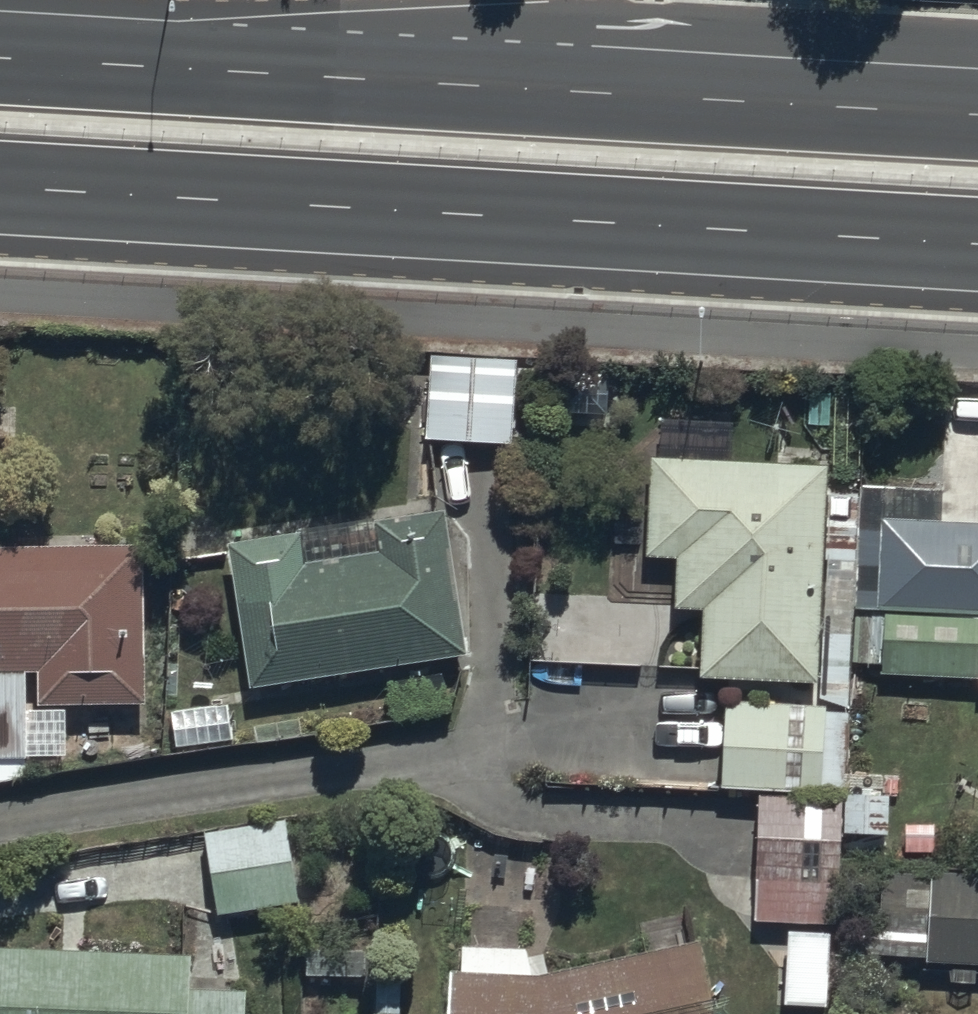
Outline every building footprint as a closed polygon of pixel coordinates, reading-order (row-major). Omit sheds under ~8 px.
[(426,372),(426,447),(519,447),(519,372),(426,372)] [(669,588),(698,589),(695,657),(812,662),(821,443),(704,439),(676,437),(646,436),(642,539),(671,541),(669,588)] [(856,500),(853,577),(977,582),(977,505),(856,500)] [(230,552),(254,700),(473,665),(450,518),(230,552)] [(145,681),(144,555),(0,556),(0,681),(42,681),(42,712),(145,712),(145,681)] [(977,672),(977,604),(854,600),(852,668),(977,672)] [(719,685),(715,770),(819,774),(823,689),(719,685)] [(836,787),(753,783),(748,907),(831,910),(836,787)] [(889,797),(845,795),(843,838),(887,840),(889,797)] [(196,823),(214,900),(290,882),(272,805),(196,823)] [(891,854),(887,941),(977,945),(977,858),(891,854)] [(693,919),(531,956),(443,952),(440,1013),(715,1013),(693,919)] [(241,970),(181,967),(183,939),(0,931),(0,1013),(239,1013),(241,970)] [(303,983),(366,981),(365,948),(302,950),(303,983)]
